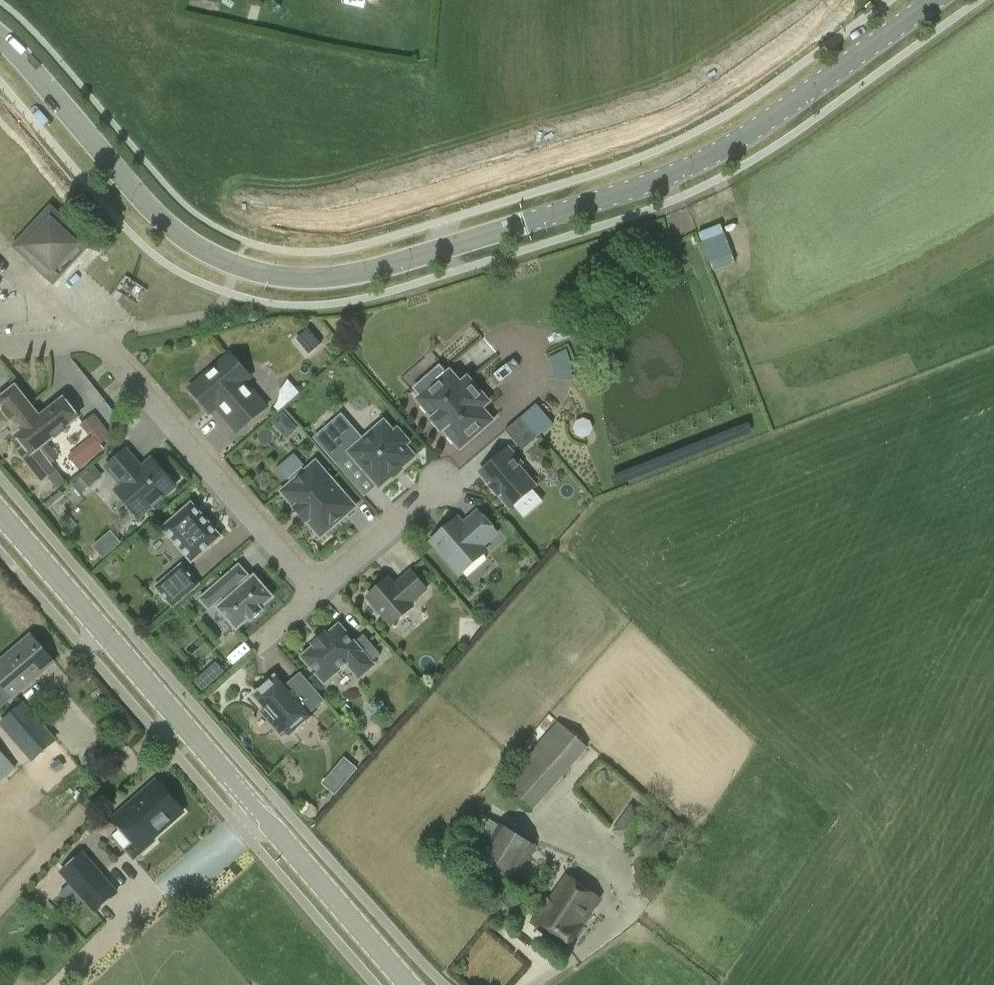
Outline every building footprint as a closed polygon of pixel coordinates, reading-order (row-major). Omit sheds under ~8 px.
[(12,246),(49,280),(70,258),(66,254),(77,241),(55,221),(43,233),(33,224),(12,246)] [(299,338),(312,352),(322,343),(310,329),(299,338)] [(226,356),(189,388),(210,412),(216,407),(237,432),(266,407),(245,382),(251,377),(230,353),(226,356)] [(422,395),(418,399),(433,417),(431,419),(442,431),(444,429),(460,447),(491,420),(480,408),(487,402),(467,378),(460,384),(449,372),(445,376),(442,372),(419,392),(422,395)] [(278,400),(277,403),(282,409),(299,394),(287,381),(280,392),(279,395),(279,398),(278,400)] [(52,465),(59,459),(47,442),(78,417),(63,398),(39,417),(15,386),(0,398),(0,404),(21,431),(15,436),(22,444),(15,450),(41,483),(56,470),(52,465)] [(272,422),(287,439),(297,429),(283,413),(272,422)] [(93,414),(82,424),(90,434),(102,425),(93,414)] [(506,429),(522,449),(537,437),(520,417),(506,429)] [(348,453),(379,488),(415,456),(405,445),(409,442),(397,428),(393,431),(383,420),(354,445),(333,421),(314,438),(336,463),(348,453)] [(95,439),(70,459),(79,470),(104,449),(95,439)] [(521,464),(508,448),(479,473),(490,485),(489,486),(498,496),(509,508),(535,486),(518,466),(521,464)] [(175,485),(152,458),(141,467),(125,449),(111,461),(106,466),(121,484),(115,490),(138,517),(175,485)] [(336,507),(347,498),(315,462),(304,471),(301,468),(290,479),(292,482),(281,491),(283,494),(295,507),(294,508),(305,521),(306,520),(320,536),(344,516),(336,507)] [(77,480),(86,490),(103,476),(94,466),(77,480)] [(191,502),(162,528),(191,561),(220,536),(191,502)] [(430,541),(450,563),(459,574),(485,551),(481,546),(496,533),(477,512),(462,525),(456,518),(430,541)] [(153,586),(173,609),(201,585),(182,562),(153,586)] [(238,565),(199,599),(208,609),(220,599),(223,602),(217,607),(235,628),(248,618),(250,621),(262,610),(259,608),(272,597),(253,576),(240,587),(238,584),(247,575),(238,565)] [(388,578),(366,597),(372,604),(370,606),(377,615),(380,613),(391,625),(412,606),(409,603),(426,589),(410,571),(394,585),(388,578)] [(376,665),(373,661),(380,654),(363,635),(353,643),(338,626),(326,636),(324,633),(312,644),(314,646),(302,657),(324,682),(346,662),(360,679),(376,665)] [(12,698),(55,662),(31,634),(0,660),(0,684),(12,698)] [(305,699),(290,681),(285,686),(275,675),(252,695),(264,709),(268,705),(278,717),(271,724),(281,736),(285,733),(288,737),(311,716),(308,713),(314,708),(324,700),(315,690),(305,699)] [(0,722),(0,726),(31,763),(57,740),(24,702),(0,722)] [(503,783),(533,810),(588,747),(558,721),(503,783)] [(13,763),(0,749),(0,775),(13,763)] [(344,757),(333,770),(347,782),(358,769),(344,757)] [(110,820),(131,844),(125,850),(134,860),(155,841),(153,839),(184,812),(156,780),(110,820)] [(612,832),(631,844),(650,816),(631,804),(612,832)] [(497,828),(471,869),(507,891),(510,887),(535,846),(500,823),(497,828)] [(116,891),(81,853),(60,872),(95,910),(116,891)] [(581,927),(600,899),(566,875),(549,900),(546,899),(530,923),(567,949),(582,928),(581,927)]
